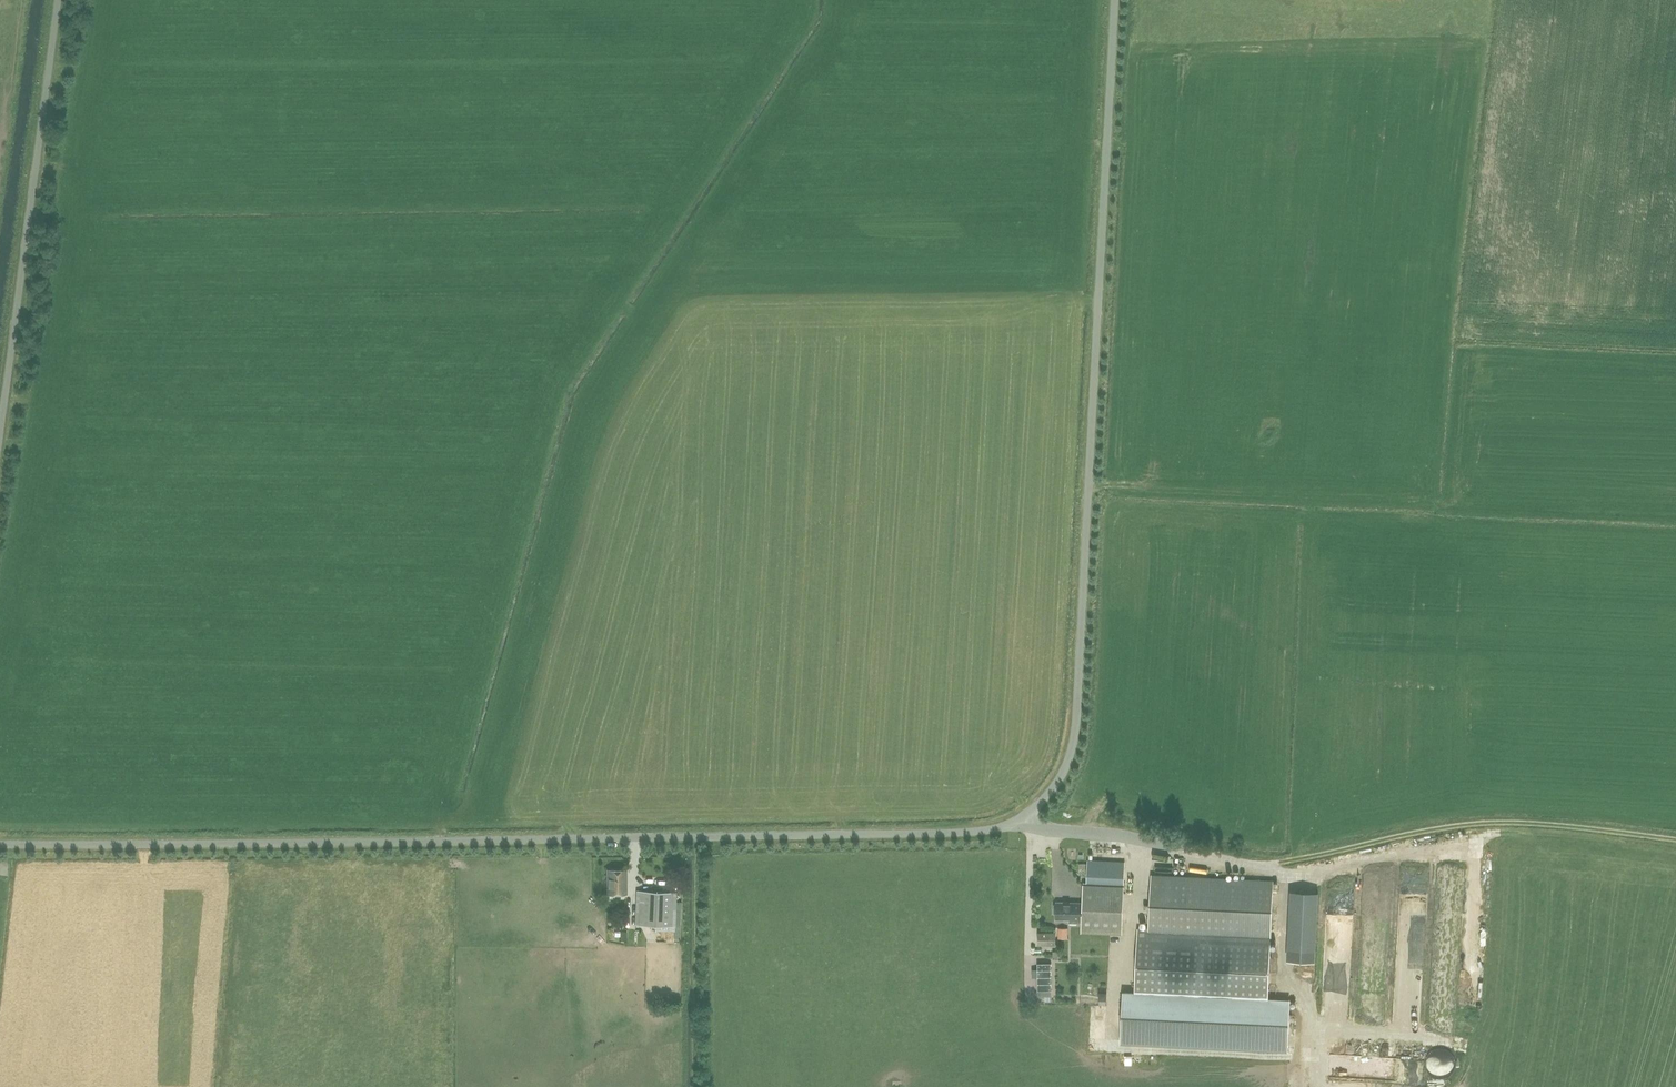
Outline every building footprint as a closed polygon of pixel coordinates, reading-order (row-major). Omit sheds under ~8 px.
[(1082,921),(1123,923),(1124,886),(1125,862),(1088,861),(1087,884),(1083,883),(1083,904),(1058,904),(1057,920),(1082,921)] [(626,893),(626,869),(607,869),(608,893),(626,893)] [(1273,887),(1274,882),(1151,876),(1148,928),(1137,928),(1133,1018),(1267,1024),(1271,931),(1294,932),(1293,943),(1337,945),(1340,890),(1273,887)] [(637,891),(635,926),(675,928),(677,893),(637,891)] [(1058,937),(1067,937),(1067,927),(1058,927),(1058,937)] [(1037,945),(1056,945),(1055,932),(1037,932),(1037,945)] [(1050,963),(1037,963),(1037,990),(1050,990),(1050,963)] [(1299,1048),(1314,1048),(1314,1039),(1300,1039),(1299,1048)]
